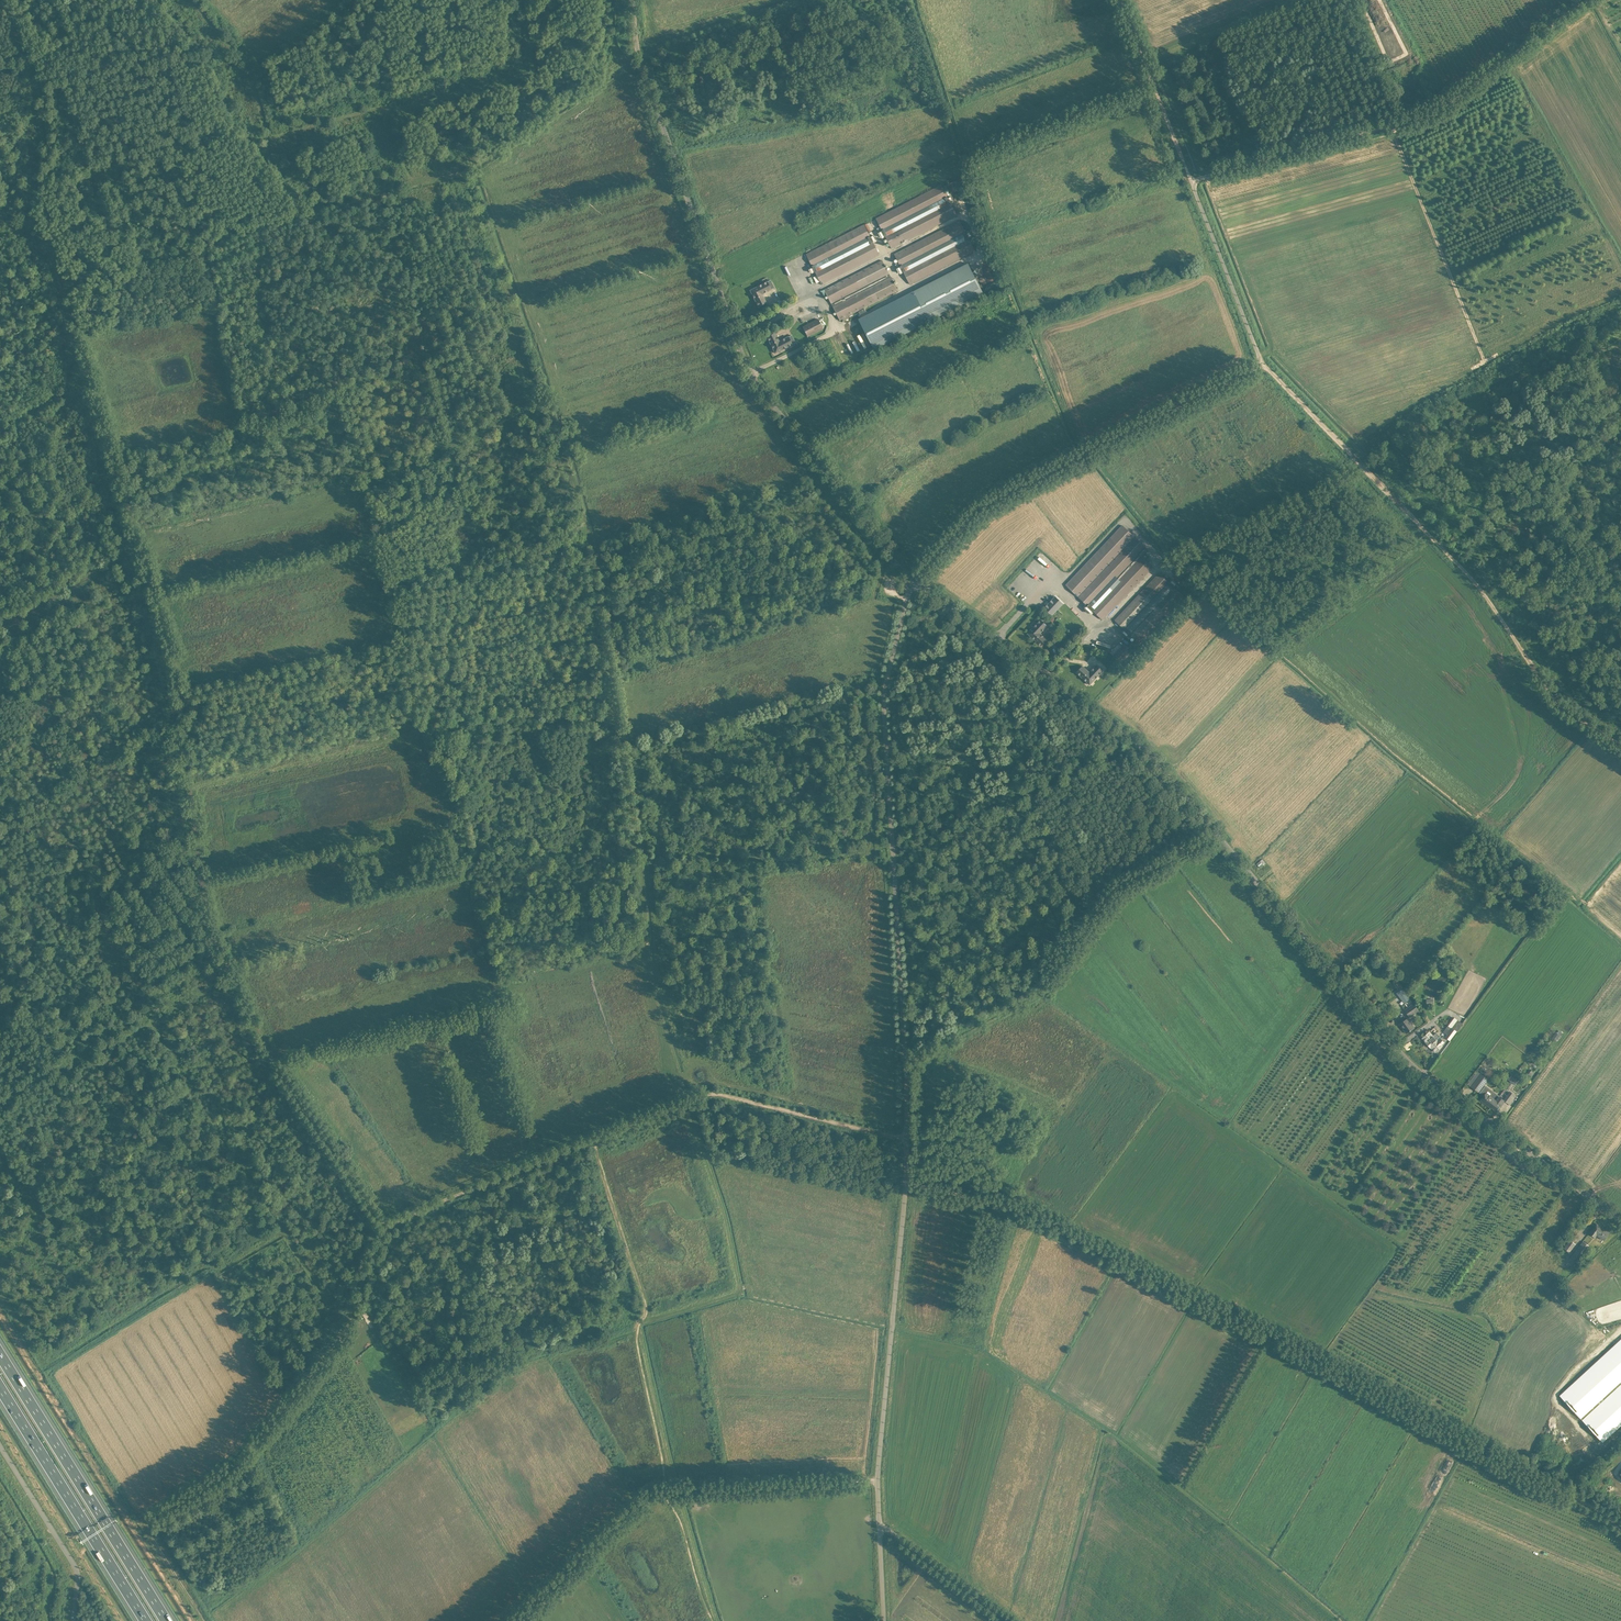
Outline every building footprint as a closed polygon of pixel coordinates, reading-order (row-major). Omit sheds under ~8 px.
[(942,185),(876,218),(882,229),(878,231),(881,236),(884,234),(892,249),(957,216),(955,212),(948,198),(956,194),(962,191),(956,180),(942,186),(942,185)] [(960,221),(895,254),(900,265),(897,267),(899,272),(903,271),(910,284),(975,251),(960,221)] [(811,252),(806,254),(822,284),(830,280),(880,255),(864,224),(811,252)] [(882,260),(829,287),(825,290),(824,289),(822,291),(825,297),(828,296),(840,320),(843,319),(844,321),(849,318),(848,316),(898,291),(882,260)] [(916,297),(861,325),(874,350),(929,321),(984,293),(980,285),(968,263),(926,285),(914,291),(916,297)] [(767,281),(767,282),(750,290),(758,306),(766,302),(762,294),(771,289),(767,281)] [(818,319),(809,324),(803,327),(808,336),(823,329),(818,319)] [(788,337),(779,341),(775,333),(767,337),(775,353),(792,344),(788,337)] [(1105,544),(1071,579),(1084,591),(1078,596),(1086,604),(1083,607),(1091,614),(1094,611),(1103,620),(1109,613),(1153,567),(1150,564),(1156,557),(1148,550),(1131,534),(1133,531),(1129,527),(1127,530),(1122,525),(1105,544)] [(1118,616),(1115,620),(1124,629),(1122,632),(1130,639),(1132,637),(1136,640),(1140,644),(1143,640),(1184,597),(1177,589),(1179,587),(1171,579),(1169,582),(1162,576),(1159,573),(1118,616)] [(1052,616),(1063,604),(1055,596),(1044,608),(1052,616)] [(1078,617),(1072,612),(1070,614),(1065,609),(1058,617),(1073,631),(1080,624),(1075,619),(1078,617)] [(1047,625),(1041,619),(1028,633),(1041,646),(1047,639),(1040,633),(1047,625)] [(1124,644),(1113,656),(1115,658),(1121,664),(1126,658),(1132,652),(1129,649),(1129,648),(1124,644)] [(1090,685),(1103,671),(1097,665),(1089,672),(1083,666),(1077,672),(1090,685)] [(1263,858),(1257,863),(1260,867),(1266,861),(1263,858)] [(1397,993),(1404,1003),(1410,999),(1402,989),(1397,993)] [(1418,1011),(1413,1003),(1404,1010),(1409,1017),(1418,1011)] [(1407,1018),(1404,1020),(1400,1023),(1406,1033),(1414,1028),(1407,1018)] [(1445,1036),(1450,1040),(1457,1031),(1452,1027),(1451,1028),(1447,1034),(1445,1036)] [(1557,1032),(1553,1037),(1557,1041),(1561,1036),(1561,1035),(1563,1033),(1559,1030),(1557,1033),(1557,1032)] [(1426,1042),(1426,1043),(1430,1047),(1431,1047),(1435,1052),(1442,1046),(1441,1045),(1444,1042),(1440,1039),(1438,1041),(1429,1032),(1422,1038),(1426,1042)] [(1531,1070),(1526,1076),(1529,1078),(1530,1079),(1534,1073),(1531,1070)] [(1481,1073),(1470,1086),(1478,1092),(1488,1079),(1481,1073)] [(1519,1079),(1515,1075),(1510,1081),(1512,1082),(1515,1084),(1519,1079)] [(1481,1092),(1480,1093),(1483,1095),(1480,1099),(1483,1101),(1487,1104),(1491,1107),(1496,1101),(1496,1100),(1489,1095),(1492,1091),(1485,1086),(1481,1091),(1481,1092)] [(1513,1100),(1516,1096),(1514,1094),(1512,1097),(1508,1094),(1505,1099),(1500,1095),(1496,1100),(1496,1101),(1491,1107),(1496,1111),(1498,1108),(1499,1107),(1500,1108),(1505,1101),(1509,1105),(1513,1100)] [(1596,1223),(1589,1233),(1595,1237),(1594,1239),(1600,1244),(1608,1234),(1604,1230),(1603,1231),(1602,1230),(1603,1228),(1596,1223)] [(1564,1248),(1569,1252),(1575,1244),(1570,1240),(1564,1248)] [(1583,1241),(1569,1259),(1576,1265),(1590,1246),(1583,1241)] [(1565,1386),(1604,1434),(1620,1420),(1620,1339),(1565,1386)]
